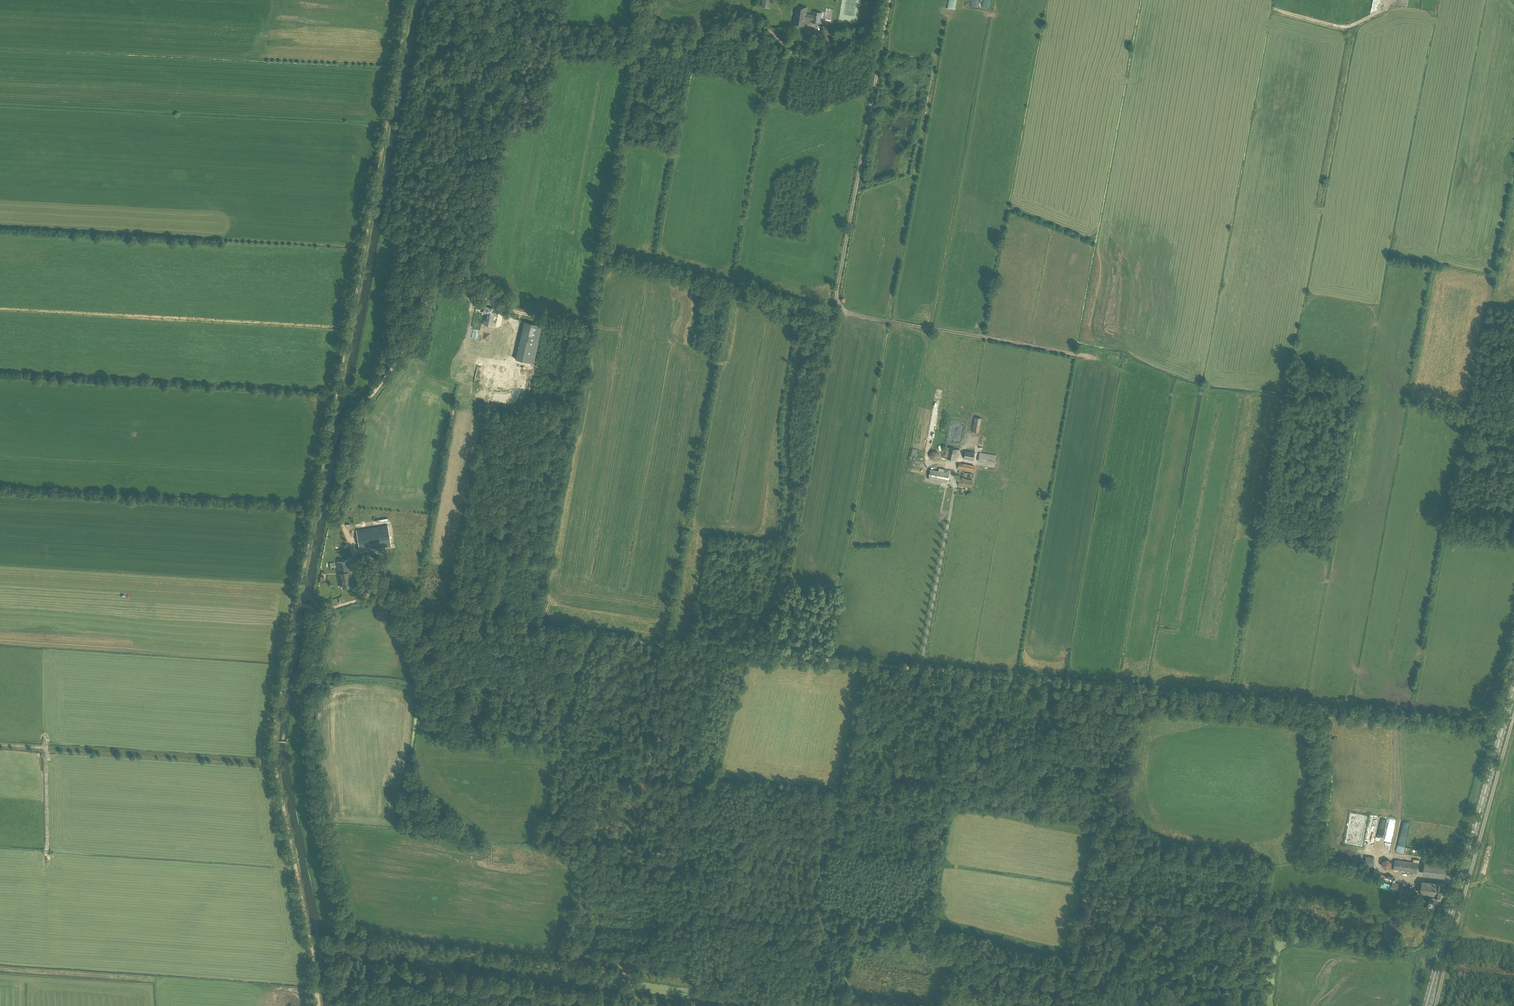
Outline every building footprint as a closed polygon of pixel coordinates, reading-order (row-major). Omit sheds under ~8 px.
[(811,19),(811,22),(820,24),(822,12),(812,10),(812,14),(806,13),(807,7),(796,6),(793,24),(804,26),(805,18),(811,19)] [(833,31),(830,32),(828,28),(827,28),(826,26),(822,28),(822,29),(821,30),(825,44),(832,41),(831,38),(835,37),(833,31)] [(485,313),(483,325),(492,326),(494,315),(496,315),(497,310),(493,309),(493,308),(488,307),(488,308),(484,307),(483,312),(485,313)] [(524,322),(519,343),(538,347),(542,326),(532,324),(524,322)] [(534,363),(538,347),(519,343),(515,359),(534,363)] [(489,347),(488,357),(496,358),(498,349),(489,347)] [(972,432),(979,433),(982,418),(975,417),(972,432)] [(946,447),(945,454),(944,458),(955,460),(956,453),(959,454),(960,449),(946,447)] [(964,459),(973,460),(975,452),(965,450),(964,459)] [(995,464),(996,455),(979,452),(978,461),(995,464)] [(959,463),(958,469),(973,472),(975,465),(963,463),(959,463)] [(928,479),(948,483),(950,473),(951,470),(939,468),(938,470),(930,469),(928,479)] [(959,479),(958,485),(972,488),(973,480),(965,479),(965,478),(962,477),(962,479),(959,479)] [(356,530),(359,551),(391,546),(388,525),(356,530)] [(338,574),(341,588),(352,586),(348,560),(336,562),(338,574)] [(587,861),(588,860),(589,858),(589,857),(588,855),(587,854),(586,853),(584,853),(582,853),(581,854),(580,855),(579,857),(579,858),(579,860),(580,861),(582,862),(583,863),(585,863),(586,862),(587,861)] [(1392,862),(1387,858),(1382,861),(1382,866),(1386,869),(1391,867),(1392,862)] [(1419,862),(1395,859),(1394,870),(1417,873),(1419,862)] [(1424,874),(1444,877),(1445,865),(1425,863),(1424,874)] [(1389,891),(1409,899),(1413,889),(1393,881),(1389,891)] [(1430,895),(1429,898),(1434,899),(1434,896),(1441,897),(1441,893),(1442,893),(1443,887),(1442,887),(1443,883),(1436,882),(1436,883),(1423,881),(1421,893),(1430,895)]
